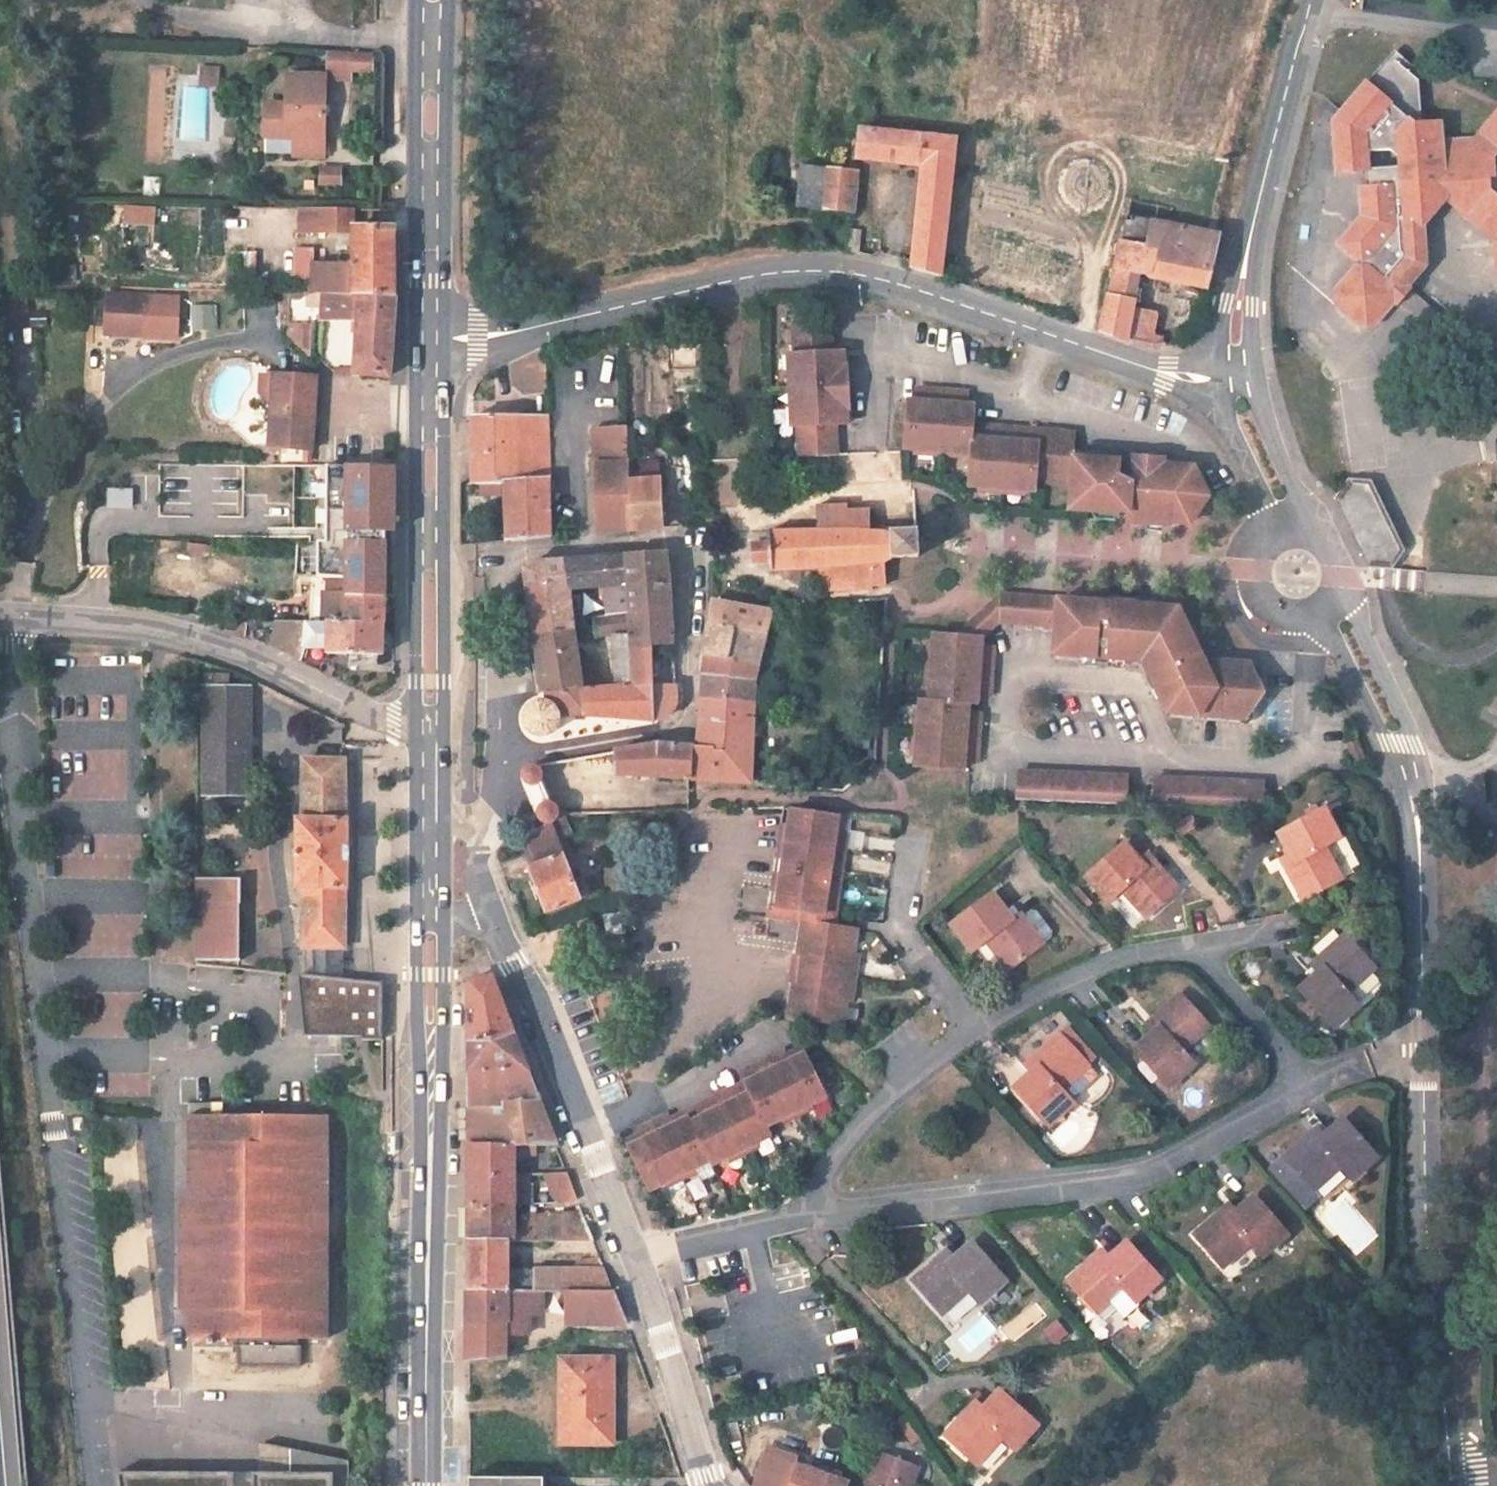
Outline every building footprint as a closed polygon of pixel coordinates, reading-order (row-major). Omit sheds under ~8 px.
[(355,56),(333,55),(333,81),(356,81),(356,71),(355,56)] [(376,56),(355,56),(356,71),(376,71),(376,56)] [(1360,270),(1361,278),(1355,278),(1336,298),(1337,315),(1357,333),(1374,332),(1396,309),(1396,295),(1408,294),(1428,271),(1426,231),(1448,205),(1468,223),(1476,215),(1495,233),(1496,261),(1496,179),(1495,179),(1493,161),(1496,157),(1496,109),(1467,140),(1436,143),(1435,123),(1409,125),(1403,120),(1414,107),(1413,81),(1383,57),(1326,124),(1330,180),(1367,179),(1368,195),(1358,198),(1360,228),(1336,255),(1353,270),(1360,270)] [(218,85),(219,66),(200,65),(199,84),(218,85)] [(294,79),(294,143),(301,143),(301,161),(329,161),(330,80),(294,79)] [(927,163),(921,265),(951,271),(960,137),(887,128),(863,125),(861,155),(927,163)] [(863,166),(829,161),(825,202),(859,206),(863,166)] [(341,168),(318,166),(317,185),(340,186),(341,168)] [(122,204),(121,222),(159,224),(160,206),(122,204)] [(299,212),(299,237),(356,237),(355,269),(312,267),(311,300),(319,299),(400,299),(399,211),(381,211),(299,212)] [(1126,245),(1106,331),(1133,340),(1149,280),(1216,291),(1229,236),(1159,221),(1152,247),(1127,242),(1126,245)] [(855,222),(852,250),(867,253),(869,224),(855,222)] [(121,255),(156,257),(158,226),(123,224),(121,255)] [(357,378),(392,379),(400,312),(400,299),(319,299),(320,328),(356,328),(357,378)] [(191,331),(217,330),(216,304),(190,305),(191,331)] [(149,307),(107,306),(106,340),(148,341),(149,307)] [(801,423),(803,451),(841,447),(839,421),(868,419),(867,412),(857,413),(855,399),(852,399),(849,366),(853,366),(851,351),(863,350),(863,344),(834,346),(830,318),(794,320),(796,349),(788,349),(789,369),(792,370),(795,403),(792,404),(793,423),(801,423)] [(311,344),(309,322),(285,324),(287,346),(311,344)] [(327,344),(331,366),(351,362),(347,340),(327,344)] [(511,391),(543,390),(540,349),(507,355),(511,391)] [(304,455),(304,380),(276,378),(276,380),(273,412),(266,418),(265,421),(266,425),(268,430),(271,433),(269,453),(304,455)] [(273,412),(276,380),(260,380),(259,398),(273,412)] [(304,380),(304,455),(314,456),(315,438),(309,431),(310,421),(316,416),(319,381),(304,380)] [(1054,475),(1085,478),(1086,448),(1087,428),(987,419),(987,400),(980,399),(980,384),(928,382),(927,393),(920,392),(917,438),(986,445),(984,479),(1052,486),(1054,475)] [(469,414),(475,479),(504,478),(548,476),(545,412),(469,414)] [(633,525),(630,473),(630,455),(630,452),(628,421),(591,424),(595,528),(633,525)] [(1086,448),(1085,478),(1082,506),(1113,508),(1113,505),(1138,507),(1138,515),(1160,517),(1161,513),(1177,514),(1179,512),(1188,513),(1202,495),(1197,476),(1189,461),(1168,460),(1167,452),(1138,450),(1137,458),(1114,456),(1113,449),(1086,448)] [(661,454),(630,455),(630,473),(662,473),(661,454)] [(392,464),(324,463),(323,539),(314,539),(314,572),(339,573),(339,591),(382,591),(382,530),(392,530),(392,464)] [(630,473),(633,525),(665,522),(662,473),(630,473)] [(504,478),(507,537),(552,532),(548,476),(504,478)] [(1402,556),(1373,480),(1337,494),(1366,569),(1402,556)] [(132,508),(133,487),(107,487),(107,507),(132,508)] [(902,548),(923,548),(923,519),(902,520),(901,518),(877,518),(876,504),(852,503),(852,499),(820,501),(820,526),(771,528),(771,567),(818,566),(818,588),(881,587),(881,580),(894,580),(895,556),(900,556),(902,548)] [(750,569),(770,568),(768,532),(748,533),(750,569)] [(627,589),(630,652),(654,650),(674,648),(666,552),(626,555),(627,589)] [(626,555),(565,561),(573,595),(627,589),(626,555)] [(578,634),(573,595),(565,561),(529,564),(524,569),(535,641),(578,634)] [(339,591),(339,620),(382,621),(382,591),(339,591)] [(1001,595),(960,626),(987,630),(1000,622),(1056,627),(1058,600),(1001,595)] [(768,607),(711,597),(708,621),(764,632),(768,607)] [(1170,714),(1200,716),(1219,690),(1205,659),(1181,607),(1058,600),(1056,627),(1054,655),(1144,661),(1170,714)] [(244,636),(246,621),(226,618),(224,631),(244,636)] [(382,652),(382,621),(339,620),(274,619),(269,646),(300,660),(303,646),(321,645),(321,651),(382,652)] [(764,632),(708,621),(705,644),(760,650),(764,632)] [(986,637),(987,630),(960,626),(939,624),(938,633),(928,632),(923,682),(935,683),(934,694),(923,693),(922,702),(913,701),(909,748),(911,750),(915,750),(917,750),(918,758),(965,765),(967,757),(981,757),(984,705),(973,705),(973,697),(981,697),(982,689),(995,690),(999,638),(986,637)] [(585,692),(578,634),(535,641),(545,701),(545,698),(585,692)] [(760,650),(705,644),(703,668),(757,672),(760,650)] [(654,650),(630,652),(631,686),(655,687),(654,650)] [(1247,718),(1265,695),(1252,663),(1205,659),(1219,690),(1200,716),(1247,718)] [(757,672),(703,668),(702,693),(755,697),(757,672)] [(535,704),(530,708),(527,713),(525,718),(526,722),(528,728),(530,731),(536,735),(542,736),(548,735),(554,732),(557,728),(559,723),(559,718),(571,715),(587,718),(654,721),(663,718),(670,714),(674,709),(676,702),(677,697),(676,687),(655,687),(631,686),(585,692),(545,698),(545,701),(540,702),(535,704)] [(201,790),(248,790),(248,688),(201,688),(201,790)] [(755,697),(702,693),(700,717),(753,721),(755,697)] [(673,742),(672,779),(689,780),(747,783),(753,721),(700,717),(699,742),(673,742)] [(672,779),(673,742),(613,750),(613,773),(613,776),(672,779)] [(613,773),(613,750),(580,755),(581,778),(613,773)] [(305,978),(343,981),(343,967),(343,950),(343,891),(346,891),(348,817),(343,817),(343,759),(299,760),(298,797),(298,819),(290,819),(290,890),(297,889),(297,942),(306,942),(305,966),(305,978)] [(540,773),(541,771),(541,768),(540,766),(539,764),(537,762),(534,762),(530,763),(527,765),(526,769),(526,773),(529,776),(534,777),(535,777),(537,776),(539,775),(540,773)] [(1015,798),(1057,800),(1127,803),(1128,775),(1016,771),(1015,798)] [(1153,776),(1152,803),(1263,808),(1264,781),(1153,776)] [(1334,800),(1288,821),(1304,854),(1296,858),(1312,892),(1349,872),(1333,838),(1349,830),(1334,800)] [(825,912),(779,905),(793,806),(786,805),(771,914),(792,917),(799,918),(810,920),(838,924),(838,921),(839,913),(825,912)] [(828,894),(842,896),(844,878),(830,876),(832,860),(847,862),(851,829),(836,826),(838,813),(793,806),(779,905),(825,912),(828,894)] [(555,814),(555,812),(554,810),(553,809),(551,808),(549,807),(547,807),(546,807),(544,808),(542,809),(541,811),(540,817),(541,822),(553,820),(553,819),(554,818),(555,816),(555,814)] [(553,820),(541,822),(522,837),(547,905),(579,895),(553,820)] [(1163,855),(1157,858),(1134,834),(1096,870),(1120,896),(1136,883),(1160,907),(1187,880),(1163,855)] [(832,860),(830,876),(844,878),(847,862),(832,860)] [(240,878),(195,877),(195,959),(240,959),(240,878)] [(1000,891),(957,924),(979,953),(996,939),(1017,967),(1050,941),(1028,913),(1021,918),(1000,891)] [(842,896),(828,894),(825,912),(839,913),(842,896)] [(622,913),(603,916),(606,935),(625,932),(622,913)] [(796,1019),(810,920),(799,918),(785,1017),(796,1019)] [(859,927),(838,924),(810,920),(796,1019),(845,1026),(848,1002),(854,1003),(861,952),(856,952),(859,927)] [(596,926),(584,928),(585,938),(597,937),(596,926)] [(1335,1010),(1360,983),(1331,953),(1308,976),(1313,982),(1286,1010),(1322,1047),(1346,1022),(1335,1010)] [(489,975),(464,976),(464,1032),(512,1034),(497,993),(489,975)] [(297,977),(302,1035),(360,1036),(360,1039),(380,1039),(378,984),(343,981),(305,978),(297,977)] [(1188,1051),(1214,1026),(1183,994),(1157,1019),(1164,1027),(1140,1051),(1176,1088),(1200,1065),(1188,1051)] [(464,1080),(464,1099),(537,1101),(512,1034),(464,1032),(464,1080)] [(1064,1095),(1091,1069),(1064,1038),(1036,1064),(1042,1071),(1017,1095),(1051,1134),(1077,1110),(1064,1095)] [(805,1048),(790,1055),(794,1063),(808,1055),(805,1048)] [(670,1111),(638,1127),(644,1139),(625,1149),(647,1192),(711,1160),(714,1165),(773,1136),(768,1126),(828,1096),(808,1055),(794,1063),(790,1055),(788,1051),(759,1065),(761,1069),(764,1076),(748,1084),(750,1087),(752,1091),(739,1097),(737,1093),(734,1088),(704,1103),(709,1113),(693,1121),(691,1117),(676,1124),(673,1118),(670,1111)] [(745,1077),(748,1084),(764,1076),(761,1069),(745,1077)] [(739,1097),(752,1091),(750,1087),(737,1093),(739,1097)] [(537,1101),(464,1099),(464,1138),(518,1140),(553,1141),(537,1101)] [(704,1103),(673,1118),(676,1124),(691,1117),(693,1121),(709,1113),(704,1103)] [(189,1118),(189,1199),(176,1199),(176,1273),(176,1311),(190,1311),(190,1340),(239,1340),(239,1368),(302,1368),(302,1339),(330,1339),(327,1118),(189,1118)] [(1309,1132),(1280,1159),(1307,1190),(1334,1166),(1347,1181),(1370,1158),(1337,1120),(1316,1140),(1309,1132)] [(464,1174),(518,1175),(518,1140),(464,1138),(464,1174)] [(520,1197),(533,1198),(532,1175),(518,1175),(464,1174),(465,1201),(520,1202),(520,1197)] [(548,1197),(575,1197),(567,1175),(548,1175),(548,1197)] [(1218,1212),(1190,1238),(1217,1269),(1244,1244),(1257,1258),(1280,1236),(1246,1198),(1224,1218),(1218,1212)] [(465,1236),(511,1237),(590,1238),(581,1214),(533,1213),(533,1221),(520,1221),(520,1202),(465,1201),(465,1236)] [(563,1291),(611,1291),(597,1254),(537,1255),(537,1270),(511,1270),(511,1237),(465,1236),(465,1290),(541,1291),(563,1291)] [(1090,1258),(1062,1283),(1089,1316),(1116,1292),(1129,1305),(1154,1282),(1120,1244),(1097,1265),(1090,1258)] [(937,1260),(911,1285),(940,1315),(966,1292),(977,1305),(1000,1284),(967,1247),(944,1267),(937,1260)] [(524,1333),(525,1314),(541,1313),(541,1291),(465,1290),(465,1363),(503,1360),(503,1334),(524,1333)] [(563,1327),(624,1326),(611,1291),(563,1291),(563,1327)] [(1011,1339),(1046,1315),(1037,1301),(1002,1325),(1011,1339)] [(1053,1345),(1068,1334),(1057,1318),(1041,1329),(1053,1345)] [(560,1444),(612,1444),(612,1361),(561,1360),(560,1444)] [(972,1411),(946,1439),(974,1466),(1000,1439),(1012,1449),(1033,1425),(999,1394),(978,1417),(972,1411)] [(874,1451),(862,1485),(909,1485),(916,1466),(874,1451)] [(848,1485),(764,1453),(752,1485),(848,1485)] [(115,1472),(117,1485),(331,1485),(331,1472),(115,1472)] [(466,1477),(466,1485),(541,1485),(541,1483),(541,1477),(466,1477)]
